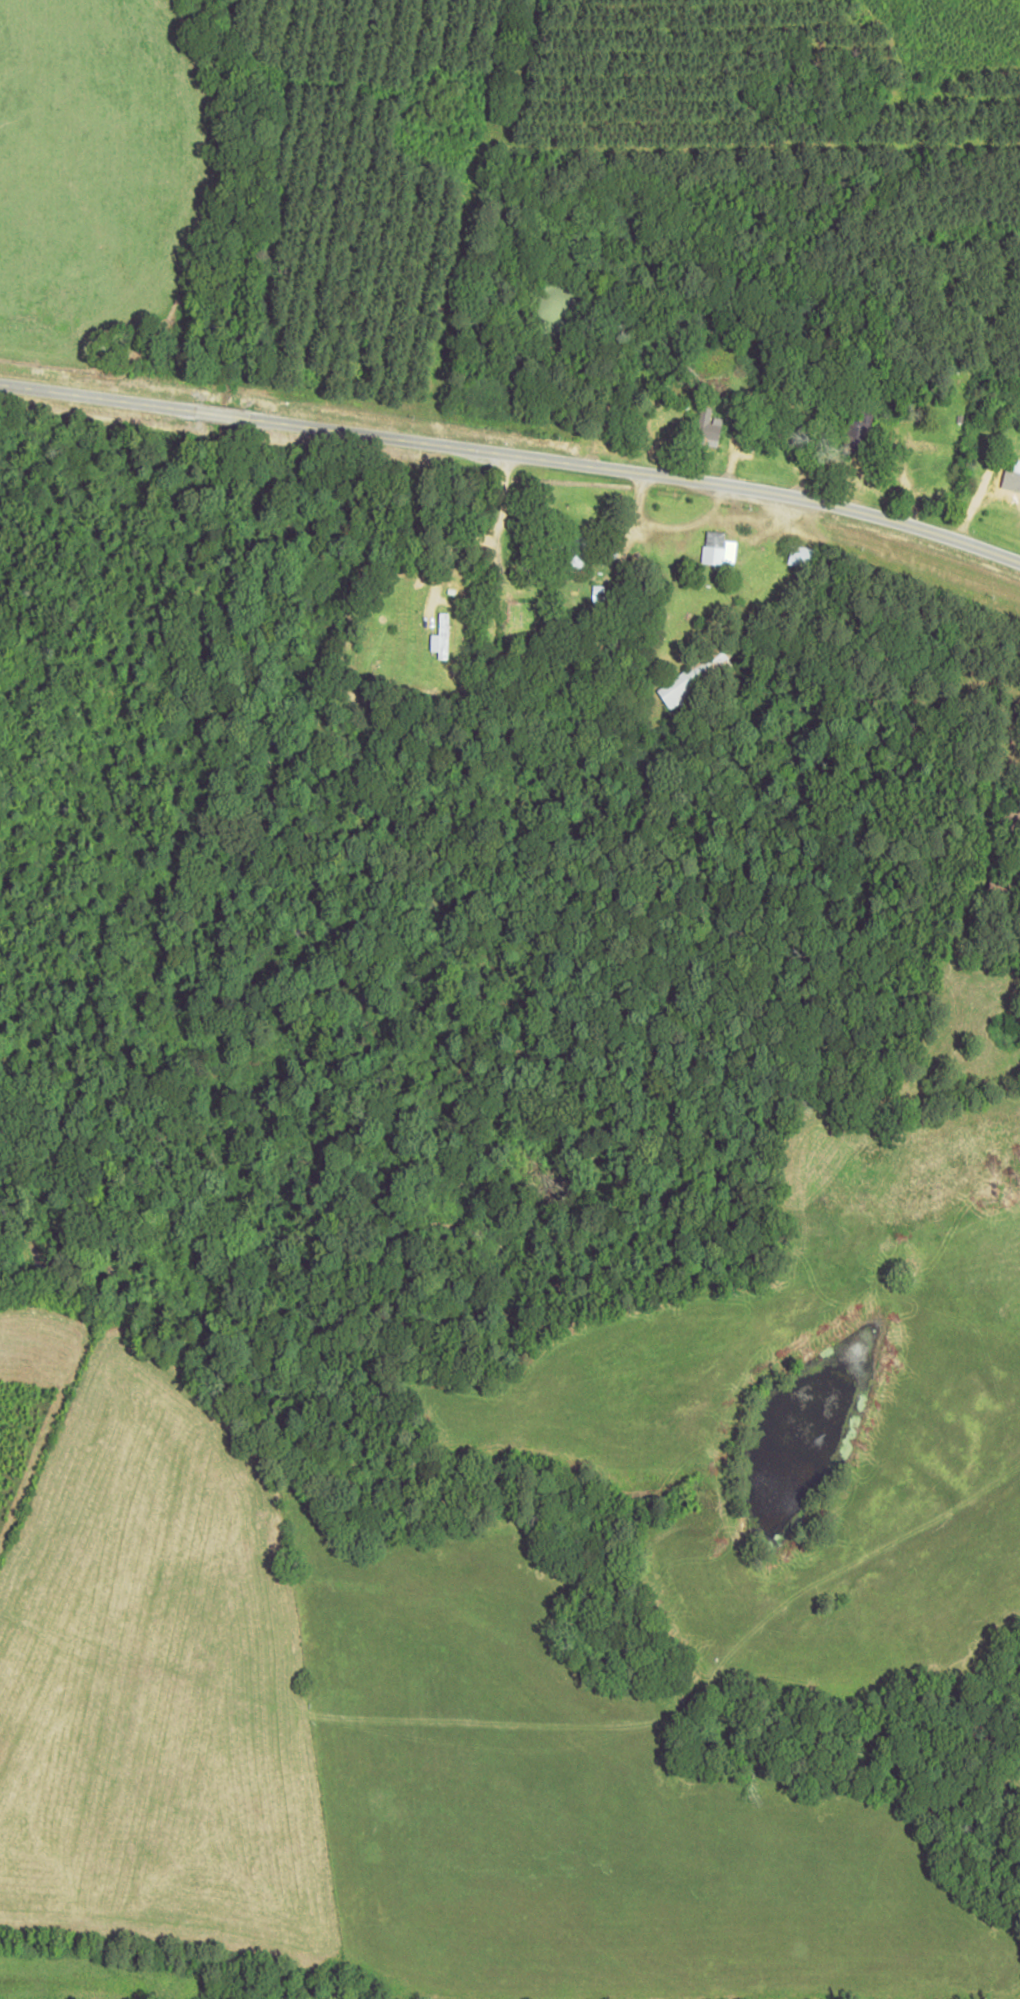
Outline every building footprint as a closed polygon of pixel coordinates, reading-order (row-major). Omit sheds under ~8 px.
[(723,418),(711,416),(713,407),(701,405),(694,441),(717,446),(723,418)] [(1019,482),(1019,460),(1010,458),(1008,469),(1000,467),(998,478),(1019,482)] [(702,562),(734,566),(737,541),(724,540),(725,532),(706,530),(702,562)] [(589,554),(588,532),(577,532),(577,542),(565,542),(566,571),(585,570),(584,555),(589,554)] [(817,549),(792,544),(788,563),(812,568),(817,549)] [(448,612),(439,612),(439,634),(431,634),(431,651),(439,651),(438,658),(448,659),(448,612)] [(657,689),(668,707),(733,667),(722,649),(657,689)]
